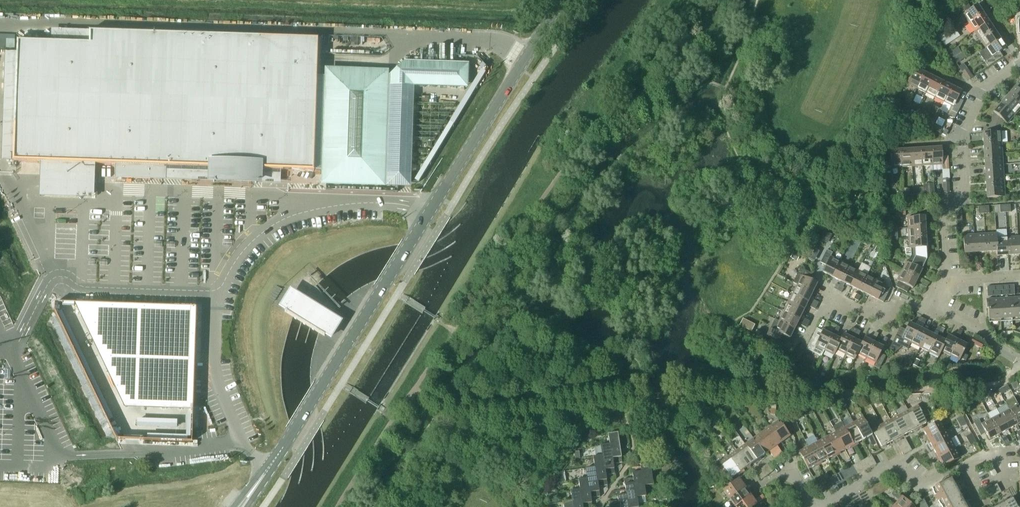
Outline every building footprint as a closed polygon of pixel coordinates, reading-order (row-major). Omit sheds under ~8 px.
[(963,14),(968,23),(983,13),(977,5),(963,14)] [(983,13),(968,23),(974,32),(989,22),(983,13)] [(974,32),(980,40),(994,30),(989,22),(974,32)] [(380,182),(384,75),(330,73),(330,77),(317,76),(319,38),(90,30),(89,43),(17,40),(13,161),(42,162),(49,162),(49,172),(50,172),(61,172),(61,173),(74,174),(74,173),(74,163),(95,164),(117,164),(152,165),(182,166),(181,177),(217,178),(217,179),(232,180),(254,180),(254,169),(314,171),(314,170),(326,170),(326,180),(380,182)] [(938,36),(941,41),(944,39),(951,34),(948,30),(941,34),(938,36)] [(980,40),(985,49),(1000,39),(994,30),(980,40)] [(1006,48),(1000,39),(985,49),(991,57),(985,61),(988,66),(1003,56),(1000,52),(1006,48)] [(962,52),(959,47),(949,53),(953,58),(961,53),(962,52)] [(965,58),(961,53),(953,58),(956,64),(965,58)] [(917,88),(924,73),(915,68),(907,84),(917,88)] [(967,68),(962,72),(967,80),(973,77),(967,68)] [(917,88),(926,93),(933,77),(924,73),(917,88)] [(926,93),(935,98),(943,82),(933,77),(926,93)] [(935,98),(944,102),(952,86),(943,82),(935,98)] [(961,91),(952,86),(944,102),(950,105),(946,113),(955,118),(963,101),(958,98),(961,91)] [(1008,95),(1019,106),(1019,87),(1017,88),(1015,87),(1008,95)] [(1014,115),(1019,108),(1019,106),(1008,95),(1000,103),(1014,115)] [(994,112),(990,122),(1001,126),(1003,121),(1007,124),(1014,115),(1000,103),(993,112),(994,112)] [(903,115),(908,105),(906,104),(903,109),(900,108),(898,112),(903,115)] [(904,115),(911,119),(916,108),(909,105),(904,115)] [(914,120),(920,123),(924,115),(918,112),(914,120)] [(999,132),(1001,126),(990,122),(987,132),(983,133),(983,144),(1001,143),(1000,131),(999,132)] [(983,144),(984,154),(1002,153),(1001,143),(983,144)] [(941,147),(931,148),(932,165),(943,165),(943,170),(949,170),(948,156),(942,156),(941,147)] [(932,165),(931,148),(921,149),(922,166),(932,165)] [(910,149),(900,150),(901,167),(912,167),(910,149)] [(922,166),(921,149),(910,149),(912,167),(922,166)] [(901,167),(900,150),(883,151),(884,168),(891,168),(901,167)] [(984,154),(985,165),(1002,164),(1002,153),(984,154)] [(42,162),(41,199),(95,202),(94,182),(95,164),(74,163),(74,174),(61,173),(61,172),(49,172),(49,162),(42,162)] [(134,177),(151,178),(152,165),(117,164),(117,177),(134,177)] [(985,165),(985,176),(1003,175),(1002,164),(985,165)] [(985,176),(986,187),(1004,186),(1003,175),(985,176)] [(934,186),(924,186),(924,188),(924,194),(934,193),(934,186)] [(1004,186),(986,187),(987,198),(1004,197),(1004,186)] [(905,209),(895,210),(895,218),(900,217),(900,216),(905,215),(905,209)] [(907,217),(908,228),(925,227),(924,216),(907,217)] [(926,237),(925,227),(908,228),(908,238),(926,237)] [(832,234),(824,230),(820,239),(828,242),(832,234)] [(986,252),(996,251),(997,251),(996,238),(996,233),(985,234),(986,252)] [(985,234),(974,235),(975,252),(986,252),(985,234)] [(964,253),(975,252),(974,235),(963,235),(964,253)] [(913,254),(913,256),(926,259),(925,248),(926,248),(926,237),(908,238),(909,249),(905,249),(906,255),(913,254)] [(1007,237),(996,238),(997,251),(996,251),(997,256),(1008,255),(1007,237)] [(1008,255),(1019,255),(1017,237),(1007,237),(1008,255)] [(822,272),(832,277),(839,261),(830,257),(832,253),(826,250),(820,262),(826,265),(822,272)] [(794,251),(791,257),(797,260),(800,254),(794,251)] [(906,262),(902,271),(917,279),(922,269),(921,269),(926,259),(913,256),(909,263),(906,262)] [(832,277),(841,281),(849,266),(839,261),(832,277)] [(841,281),(850,286),(858,270),(849,266),(841,281)] [(858,270),(850,286),(859,290),(867,275),(868,275),(870,271),(860,266),(858,270)] [(797,285),(812,292),(817,283),(810,279),(813,274),(800,268),(797,273),(793,283),(797,285)] [(913,288),(917,279),(902,271),(897,281),(898,281),(896,287),(907,292),(909,287),(913,288)] [(859,290),(868,295),(876,279),(868,275),(867,275),(859,290)] [(885,299),(890,288),(885,285),(885,284),(876,279),(868,295),(878,300),(879,297),(885,299)] [(797,285),(792,294),(808,301),(812,292),(797,285)] [(1005,285),(1006,295),(1014,295),(1014,285),(1005,285)] [(274,301),(281,289),(278,287),(276,286),(269,298),(274,301)] [(803,311),(808,301),(792,294),(788,303),(803,311)] [(330,323),(333,317),(334,317),(333,317),(302,297),(298,295),(297,295),(294,301),(287,296),(282,305),(284,307),(288,309),(287,311),(285,310),(285,311),(324,336),(325,335),(323,334),(324,332),(331,336),(337,327),(330,323)] [(986,299),(987,309),(988,308),(988,320),(1019,318),(1019,297),(986,299)] [(193,409),(196,307),(76,303),(125,407),(193,409)] [(788,303),(783,312),(799,320),(803,311),(788,303)] [(799,320),(783,312),(777,309),(773,318),(775,319),(794,329),(799,320)] [(790,338),(794,329),(775,319),(767,335),(780,341),(782,335),(790,338)] [(907,349),(910,343),(918,327),(909,323),(905,330),(900,327),(889,349),(895,352),(902,347),(907,349)] [(920,347),(927,332),(918,327),(910,343),(920,347)] [(824,350),(824,351),(832,335),(822,330),(822,331),(816,328),(806,349),(821,356),(824,350)] [(920,347),(929,352),(936,336),(927,332),(920,347)] [(843,334),(840,339),(841,339),(836,350),(843,353),(841,358),(843,359),(853,339),(843,334)] [(834,355),(836,350),(841,339),(840,339),(832,335),(824,351),(834,355)] [(941,351),(950,356),(957,340),(948,335),(945,341),(946,341),(941,351)] [(946,341),(945,341),(936,336),(929,352),(938,357),(941,351),(946,341)] [(862,361),(864,362),(874,342),(864,338),(861,343),(862,343),(857,353),(857,354),(864,357),(862,361)] [(973,338),(970,343),(981,349),(984,343),(973,338)] [(855,359),(857,354),(857,353),(862,343),(861,343),(853,339),(843,359),(845,359),(847,355),(855,359)] [(957,340),(950,356),(959,360),(967,345),(957,340)] [(873,366),(879,369),(885,356),(880,353),(883,347),(874,342),(864,362),(865,363),(867,359),(875,362),(873,366)] [(901,362),(898,368),(909,369),(912,362),(908,359),(907,362),(901,362)] [(1016,381),(1010,384),(1014,390),(1019,387),(1016,381)] [(822,405),(824,410),(831,407),(828,402),(822,405)] [(800,409),(804,417),(813,412),(809,404),(800,409)] [(1019,423),(1019,408),(1018,404),(1008,410),(1017,425),(1019,423)] [(917,405),(908,410),(917,428),(927,423),(924,417),(929,414),(927,410),(921,413),(917,405)] [(917,428),(908,410),(899,415),(908,433),(917,428)] [(1017,425),(1008,410),(999,414),(1008,430),(1017,425)] [(999,414),(990,419),(999,434),(1008,430),(999,414)] [(899,415),(890,420),(899,437),(908,433),(899,415)] [(863,417),(853,422),(863,440),(868,437),(872,445),(876,443),(863,417)] [(989,439),(999,434),(990,419),(981,424),(979,420),(974,423),(980,435),(986,433),(989,439)] [(781,442),(790,436),(778,420),(770,426),(781,442)] [(899,437),(890,420),(881,425),(890,442),(899,437)] [(928,439),(946,430),(941,420),(923,430),(928,439)] [(854,445),(863,440),(853,422),(844,427),(854,445)] [(890,442),(881,425),(871,430),(881,447),(890,442)] [(761,432),(776,453),(778,456),(782,453),(777,446),(781,442),(770,426),(761,432)] [(854,445),(844,427),(835,432),(845,450),(854,445)] [(950,439),(946,430),(928,439),(933,448),(950,439)] [(769,451),(771,454),(774,459),(778,456),(776,453),(761,432),(753,438),(765,454),(769,451)] [(836,454),(845,450),(835,432),(826,437),(836,454)] [(613,464),(622,462),(620,449),(625,449),(624,439),(619,440),(618,433),(608,434),(609,444),(610,444),(613,464)] [(1001,439),(1006,446),(1010,443),(1006,436),(1001,439)] [(827,459),(836,454),(826,437),(817,441),(827,459)] [(745,444),(751,453),(756,460),(765,454),(753,438),(745,444)] [(955,448),(950,439),(933,448),(937,457),(955,448)] [(812,453),(818,464),(827,459),(817,441),(808,446),(812,453)] [(605,475),(606,475),(615,474),(613,464),(610,444),(609,444),(600,445),(602,455),(605,475)] [(736,450),(748,466),(756,460),(751,453),(745,444),(736,450)] [(818,464),(812,453),(808,446),(799,451),(808,469),(818,464)] [(960,457),(955,448),(937,457),(943,467),(960,457)] [(736,450),(728,456),(740,472),(748,466),(736,450)] [(607,485),(606,475),(605,475),(602,455),(593,457),(594,467),(595,467),(598,486),(602,486),(606,485),(607,485)] [(731,478),(740,472),(728,456),(719,462),(722,465),(717,469),(722,477),(727,473),(731,478)] [(644,486),(653,484),(649,460),(639,462),(640,466),(641,466),(644,486)] [(646,496),(644,486),(641,466),(640,466),(631,468),(633,478),(636,497),(637,497),(646,496)] [(600,496),(598,486),(595,467),(594,467),(585,468),(587,478),(588,478),(590,498),(591,498),(600,496)] [(565,473),(558,474),(559,482),(566,481),(565,473)] [(591,498),(590,498),(588,478),(587,478),(578,479),(580,490),(582,506),(592,506),(591,498)] [(633,478),(624,479),(625,489),(626,489),(629,506),(638,506),(637,497),(636,497),(633,478)] [(729,498),(745,487),(739,478),(723,490),(729,498)] [(966,487),(963,481),(955,485),(951,478),(931,488),(941,506),(972,506),(976,505),(972,499),(964,503),(958,492),(966,487)] [(751,495),(745,487),(729,498),(735,506),(751,495)] [(625,489),(617,490),(618,500),(618,501),(619,506),(629,506),(626,489),(625,489)] [(580,490),(570,491),(572,501),(573,506),(582,506),(580,490)] [(901,496),(895,491),(891,494),(898,500),(894,505),(897,506),(913,506),(901,496)] [(735,506),(753,506),(765,498),(762,494),(755,500),(751,495),(735,506)] [(1003,502),(1006,506),(1018,506),(1012,497),(1003,502)]
